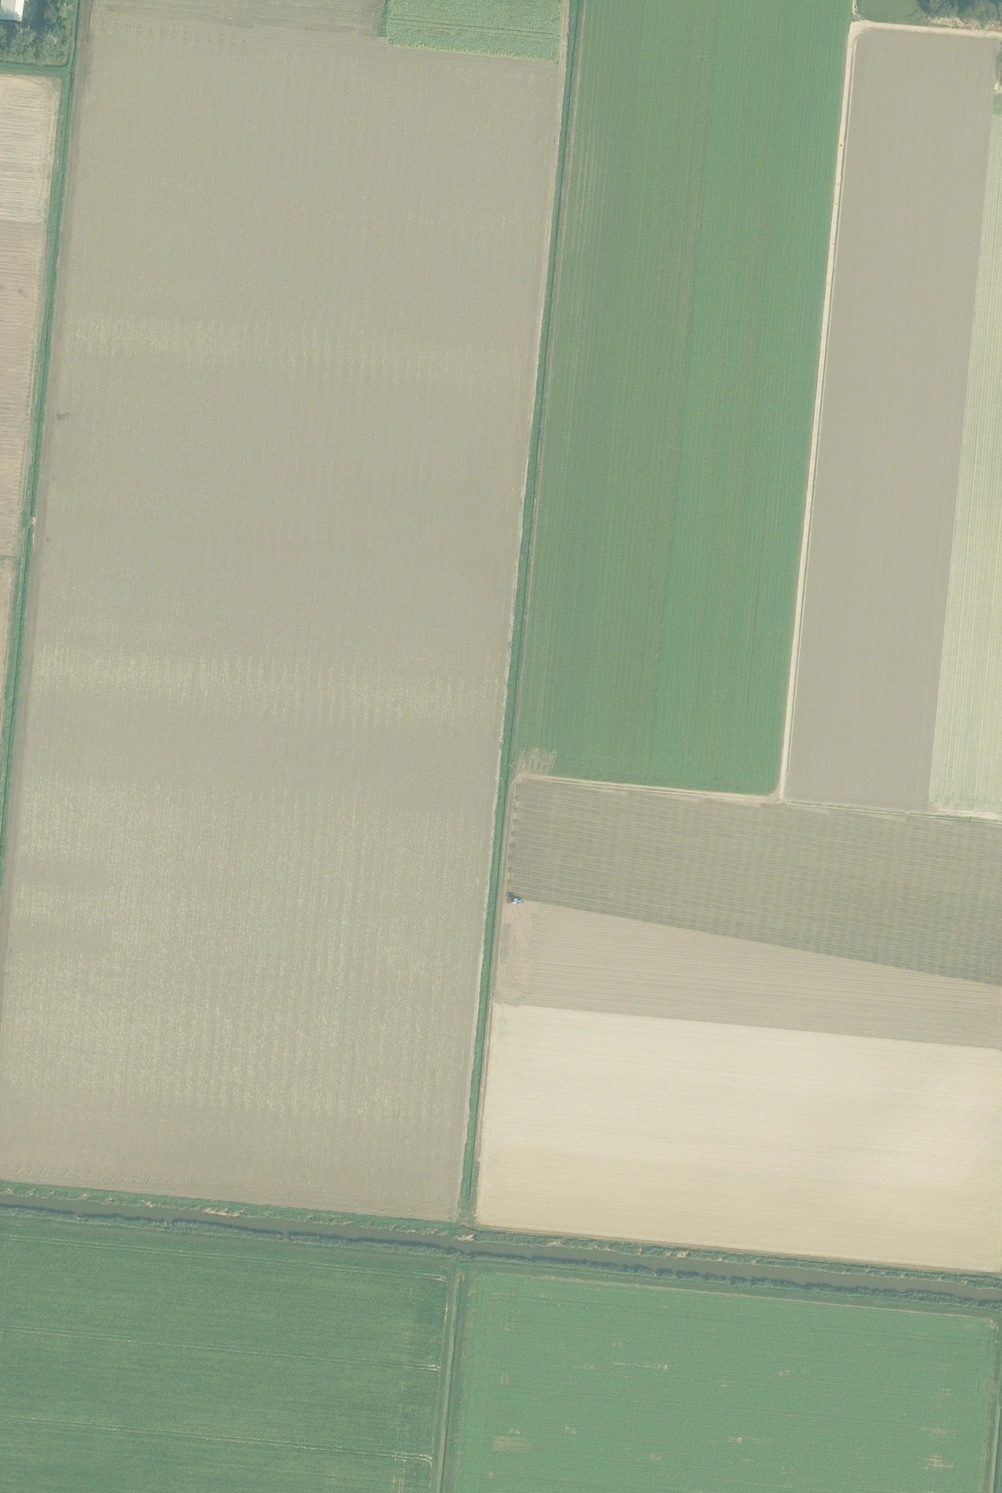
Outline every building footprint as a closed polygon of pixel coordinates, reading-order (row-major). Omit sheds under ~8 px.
[(23,12),(1,9),(0,14),(0,21),(22,24),(23,12)]
